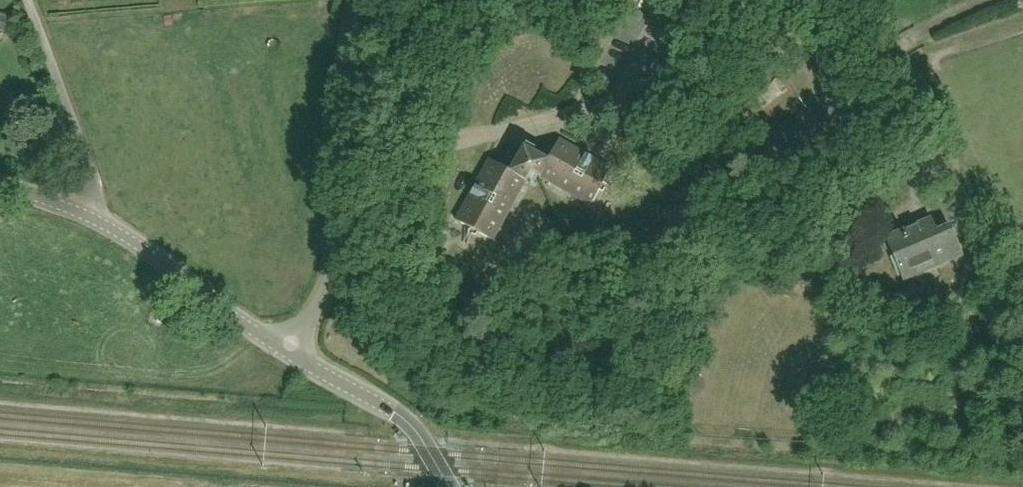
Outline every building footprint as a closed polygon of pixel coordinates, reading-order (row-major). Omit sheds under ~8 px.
[(9,33),(13,19),(0,15),(0,31),(9,33)] [(504,64),(512,87),(555,73),(547,50),(504,64)] [(606,66),(623,65),(621,50),(605,51),(606,66)] [(575,94),(584,87),(574,75),(565,82),(575,94)] [(611,168),(559,139),(547,160),(533,152),(535,148),(526,144),(524,146),(510,171),(489,159),(455,220),(493,241),(531,172),(591,205),(611,168)] [(935,230),(930,219),(886,238),(904,281),(964,255),(950,224),(935,230)] [(160,312),(157,322),(163,324),(166,314),(160,312)]
